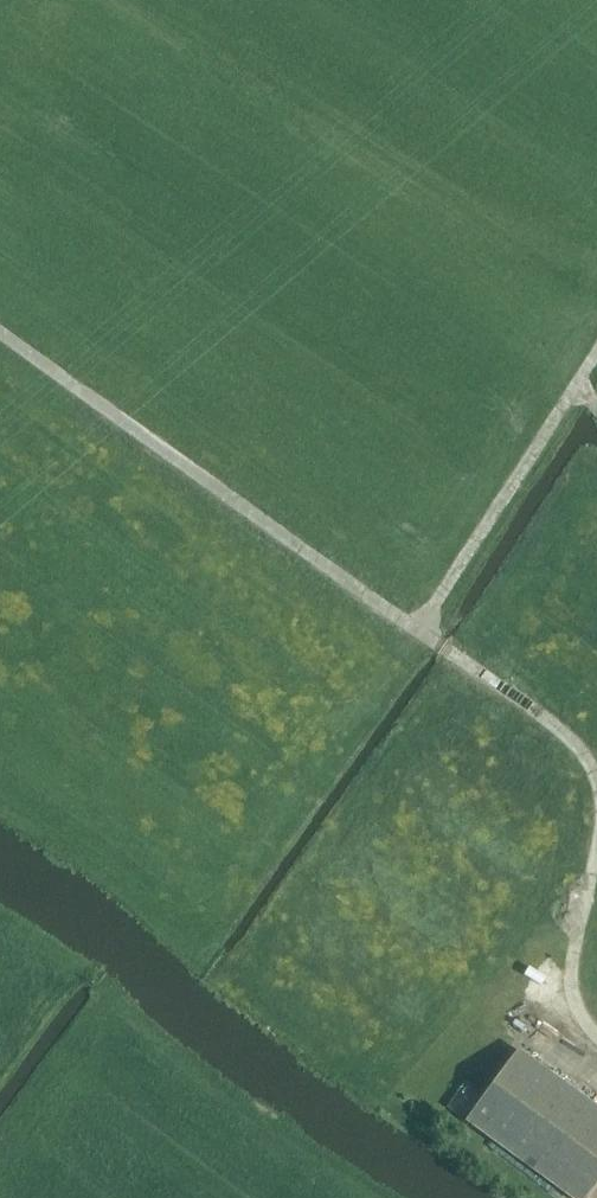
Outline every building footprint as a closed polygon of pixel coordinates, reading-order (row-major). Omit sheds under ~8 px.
[(465,1121),(554,1186),(570,1197),(586,1197),(595,1186),(596,1183),(596,1108),(517,1050),(465,1121)]
